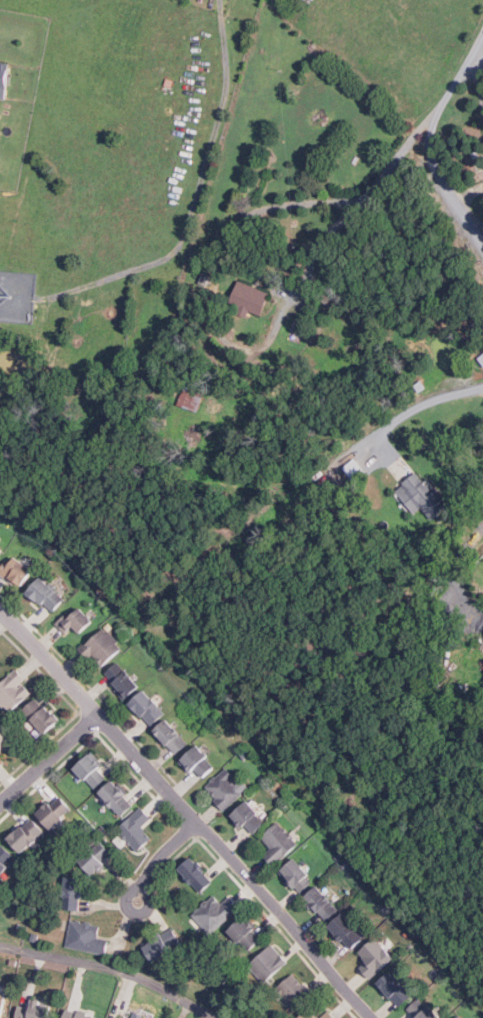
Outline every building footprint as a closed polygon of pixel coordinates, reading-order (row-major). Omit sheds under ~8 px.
[(7,98),(0,98),(0,62),(11,63),(7,98)] [(208,285),(200,282),(203,272),(211,275),(208,285)] [(249,317),(238,313),(241,305),(232,302),(241,280),(272,292),(263,315),(252,310),(249,317)] [(427,387),(420,392),(415,385),(423,380),(427,387)] [(201,411),(179,404),(185,385),(207,392),(201,411)] [(357,481),(346,468),(357,458),(368,472),(357,481)] [(416,513),(399,490),(406,485),(404,483),(418,471),(426,481),(430,478),(446,499),(442,502),(448,508),(433,520),(424,507),(416,513)] [(34,569),(12,554),(0,571),(0,573),(21,588),(34,569)] [(30,590),(51,613),(65,600),(43,577),(30,590)] [(57,624),(66,634),(73,626),(80,633),(94,620),(78,604),(57,624)] [(81,649),(101,668),(123,646),(104,627),(81,649)] [(119,661),(106,673),(129,699),(142,687),(119,661)] [(17,668),(0,684),(0,699),(11,711),(32,691),(23,681),(26,678),(17,668)] [(131,702),(153,724),(167,711),(144,688),(131,702)] [(61,719),(38,695),(23,709),(47,733),(61,719)] [(154,730),(176,753),(189,741),(168,718),(154,730)] [(189,772),(196,767),(203,776),(216,765),(198,743),(179,760),(189,772)] [(75,767),(95,787),(110,772),(90,752),(75,767)] [(248,787),(227,766),(205,788),(226,809),(248,787)] [(100,790),(121,816),(136,804),(115,778),(100,790)] [(53,828),(72,808),(58,794),(38,814),(53,828)] [(268,819),(246,800),(233,815),(255,834),(268,819)] [(117,829),(138,851),(153,837),(142,826),(152,817),(141,806),(117,829)] [(9,838),(22,852),(45,831),(32,817),(9,838)] [(271,847),(264,854),(275,865),(299,842),(278,821),(262,837),(271,847)] [(113,852),(96,839),(80,862),(96,874),(113,852)] [(16,857),(3,845),(0,848),(0,874),(16,857)] [(214,879),(192,856),(179,868),(201,891),(214,879)] [(315,879),(295,858),(281,871),(301,892),(315,879)] [(83,877),(64,877),(64,909),(83,909),(83,877)] [(305,897),(328,920),(340,908),(317,885),(305,897)] [(222,903),(213,894),(192,914),(212,934),(241,906),(230,895),(222,903)] [(329,924),(351,949),(365,937),(343,912),(329,924)] [(228,931),(248,951),(264,936),(244,916),(228,931)] [(107,954),(109,939),(99,938),(101,925),(71,920),(67,947),(107,954)] [(179,944),(172,931),(144,944),(151,958),(179,944)] [(361,966),(372,979),(395,958),(377,937),(359,953),(366,961),(361,966)] [(249,963),(264,982),(288,963),(273,944),(249,963)] [(413,994),(390,971),(378,983),(401,1006),(413,994)] [(274,991),(295,1012),(313,994),(293,973),(274,991)] [(413,1017),(441,1017),(421,996),(406,1010),(413,1017)] [(19,1005),(17,1017),(50,1017),(53,1003),(33,999),(31,1007),(19,1005)] [(99,1017),(68,1007),(64,1017),(99,1017)] [(310,1009),(299,1017),(317,1017),(310,1009)] [(329,1010),(319,1017),(336,1017),(329,1010)]
